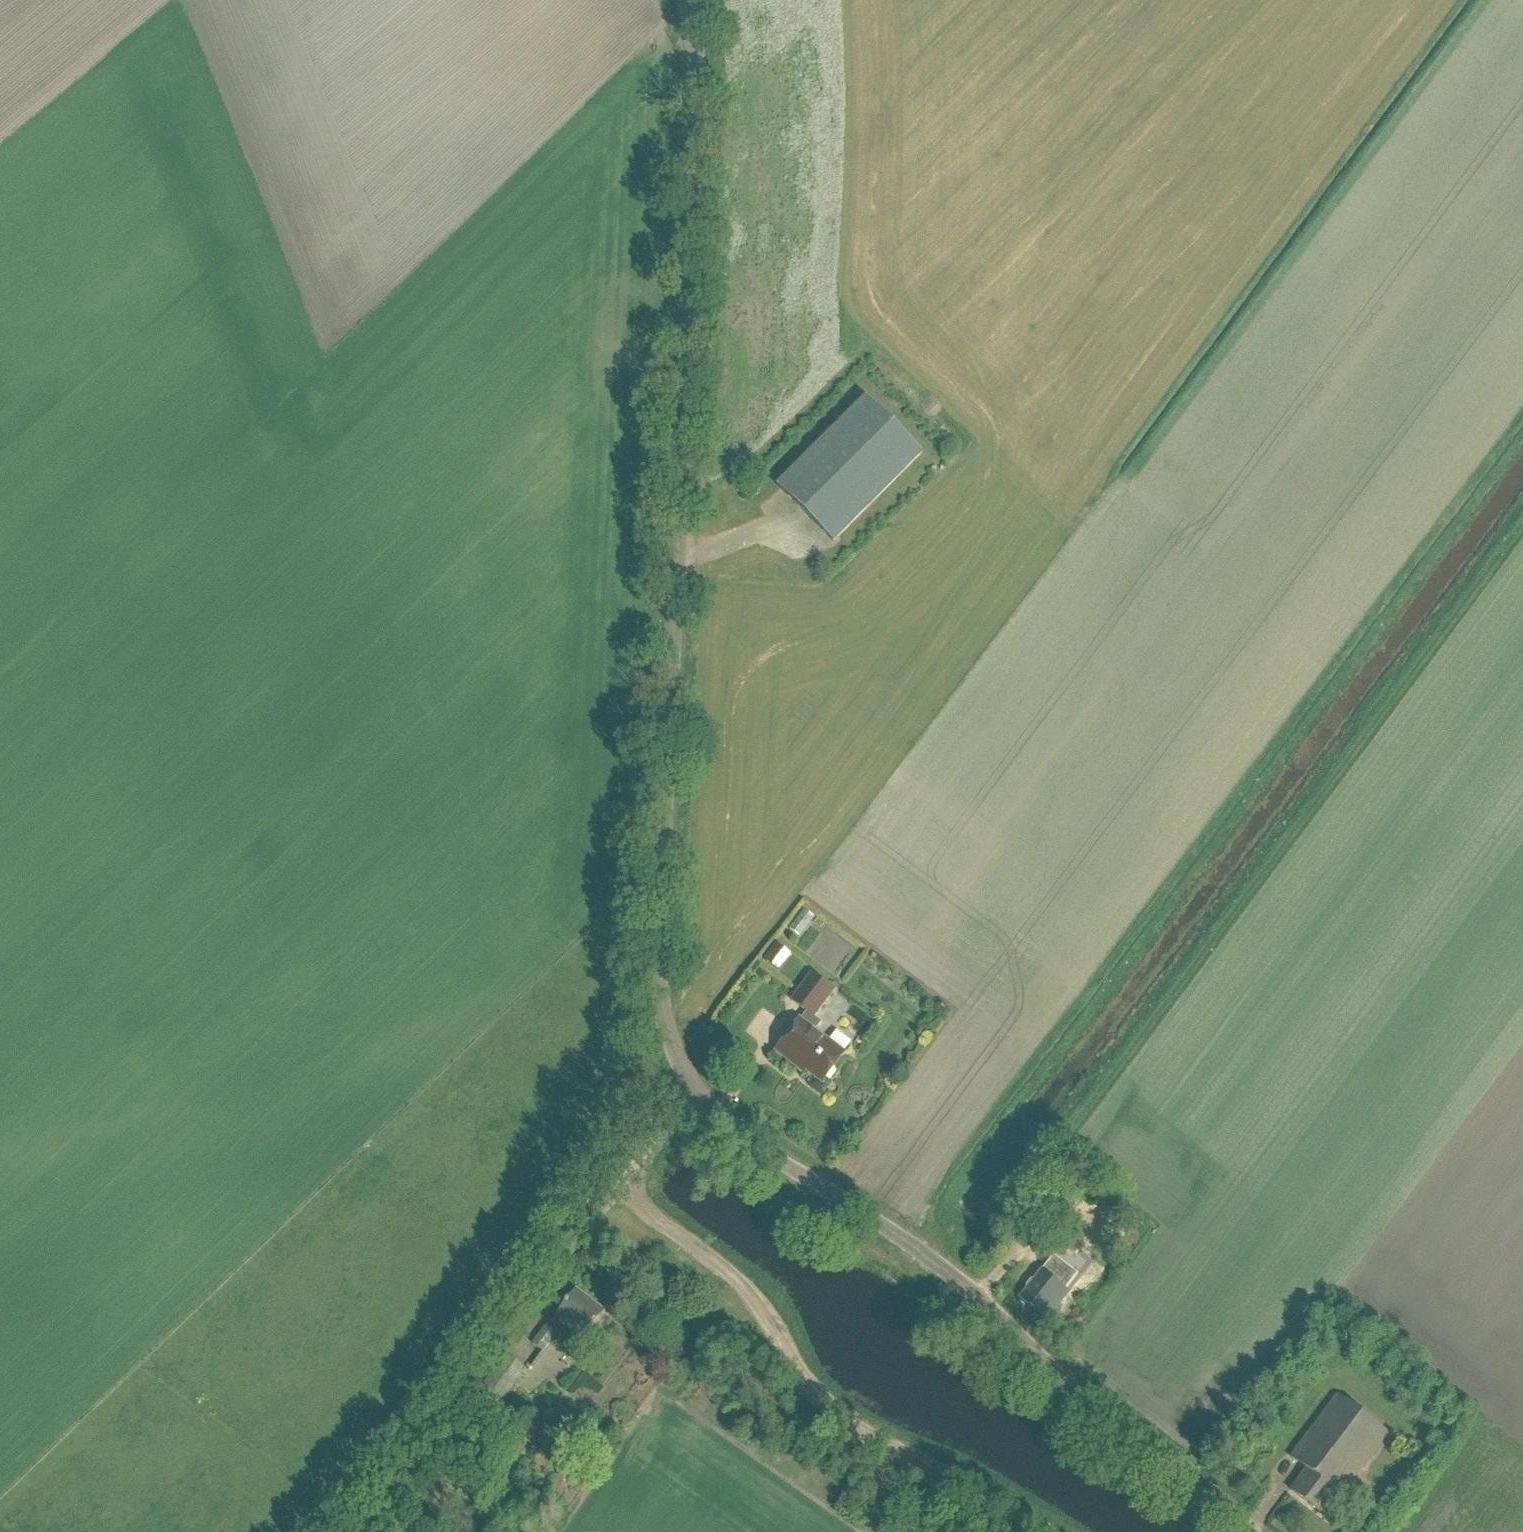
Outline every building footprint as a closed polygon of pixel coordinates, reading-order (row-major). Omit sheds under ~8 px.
[(778,486),(833,542),(923,452),(867,396),(778,486)] [(800,950),(813,933),(804,927),(791,943),(800,950)] [(791,954),(777,943),(765,959),(779,970),(791,954)] [(805,1071),(822,1083),(844,1054),(841,1052),(848,1042),(835,1032),(827,1042),(814,1032),(821,1023),(814,1018),(835,991),(810,973),(789,1002),(805,1013),(776,1053),(803,1073),(805,1071)] [(1023,1299),(1051,1320),(1071,1292),(1043,1271),(1036,1280),(1031,1279),(1027,1285),(1030,1289),(1023,1299)] [(604,1313),(575,1291),(551,1322),(561,1329),(566,1322),(586,1337),(604,1313)] [(496,1411),(526,1370),(505,1354),(475,1396),(496,1411)] [(1290,1491),(1319,1513),(1335,1492),(1337,1494),(1349,1478),(1352,1480),(1387,1433),(1336,1396),(1290,1458),(1306,1470),(1290,1491)]
